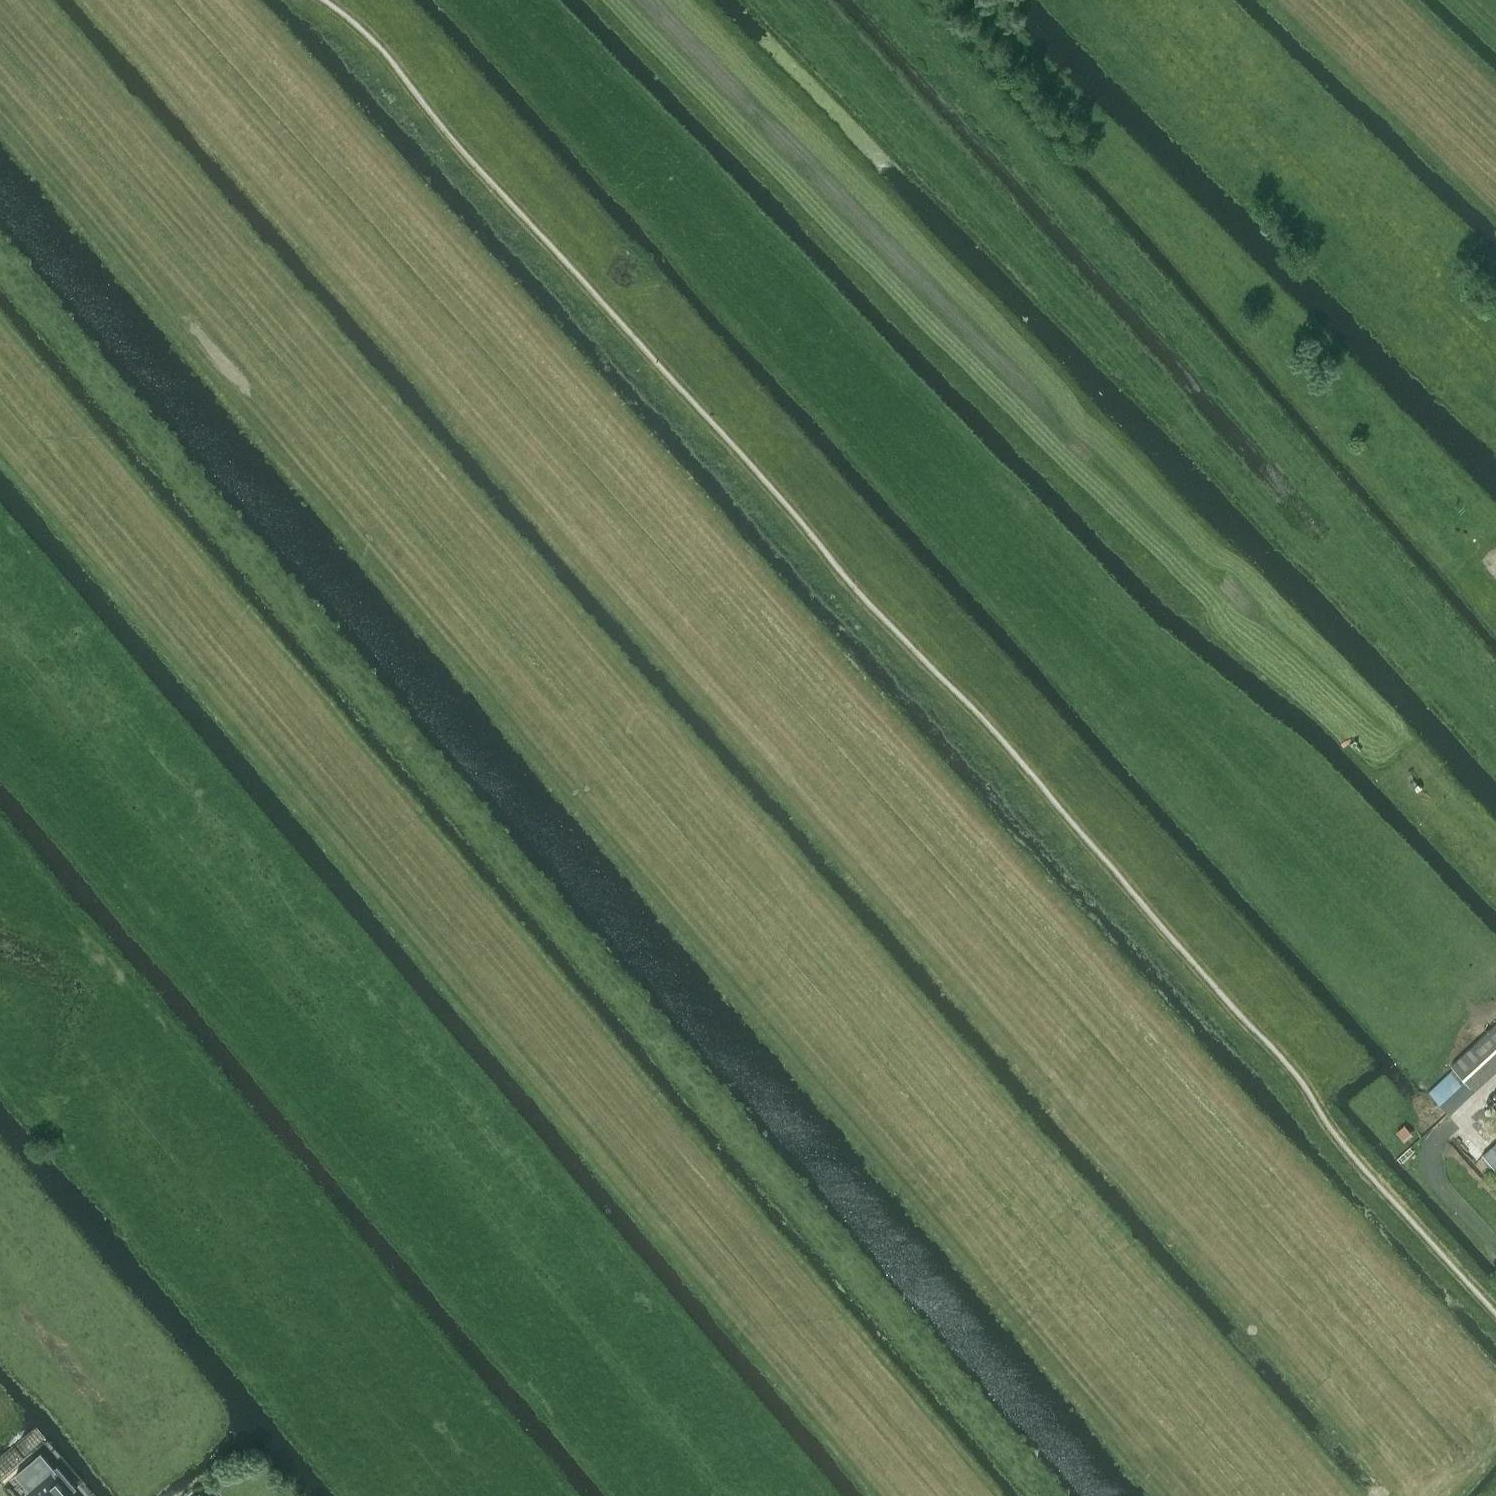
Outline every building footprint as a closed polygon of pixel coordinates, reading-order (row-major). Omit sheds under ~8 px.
[(1450,1064),(1474,1090),(1495,1070),(1495,1022),(1450,1064)] [(1482,1154),(1495,1170),(1495,1141),(1482,1154)] [(31,1495),(71,1495),(68,1493),(69,1491),(53,1473),(57,1470),(55,1468),(53,1470),(40,1454),(17,1474),(30,1489),(27,1492),(31,1495)] [(0,1477),(0,1495),(17,1495),(0,1476),(0,1477)]
